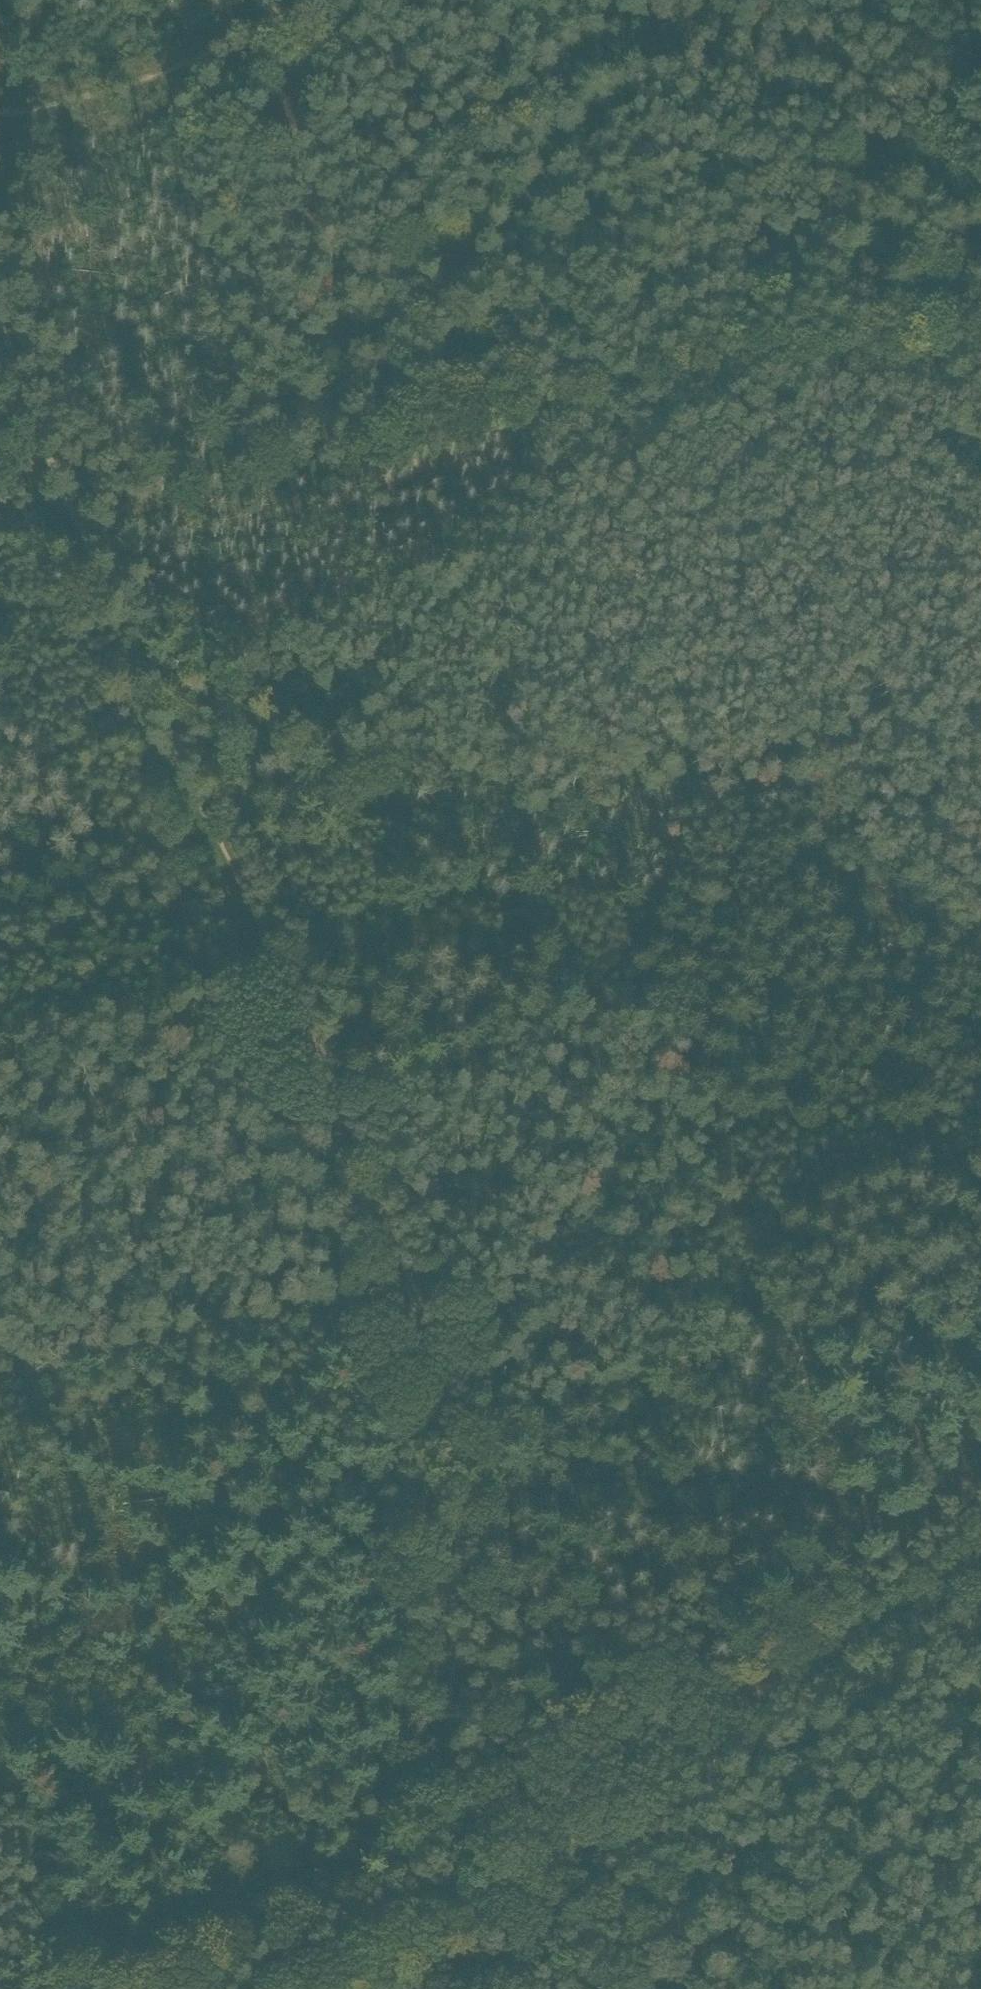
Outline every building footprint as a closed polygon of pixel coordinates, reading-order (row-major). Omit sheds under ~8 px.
[(173,346),(176,344),(178,341),(176,338),(165,333),(161,341),(162,342),(167,344),(173,346)] [(540,805),(543,804),(544,800),(543,797),(531,793),(528,802),(529,803),(534,804),(540,805)]
